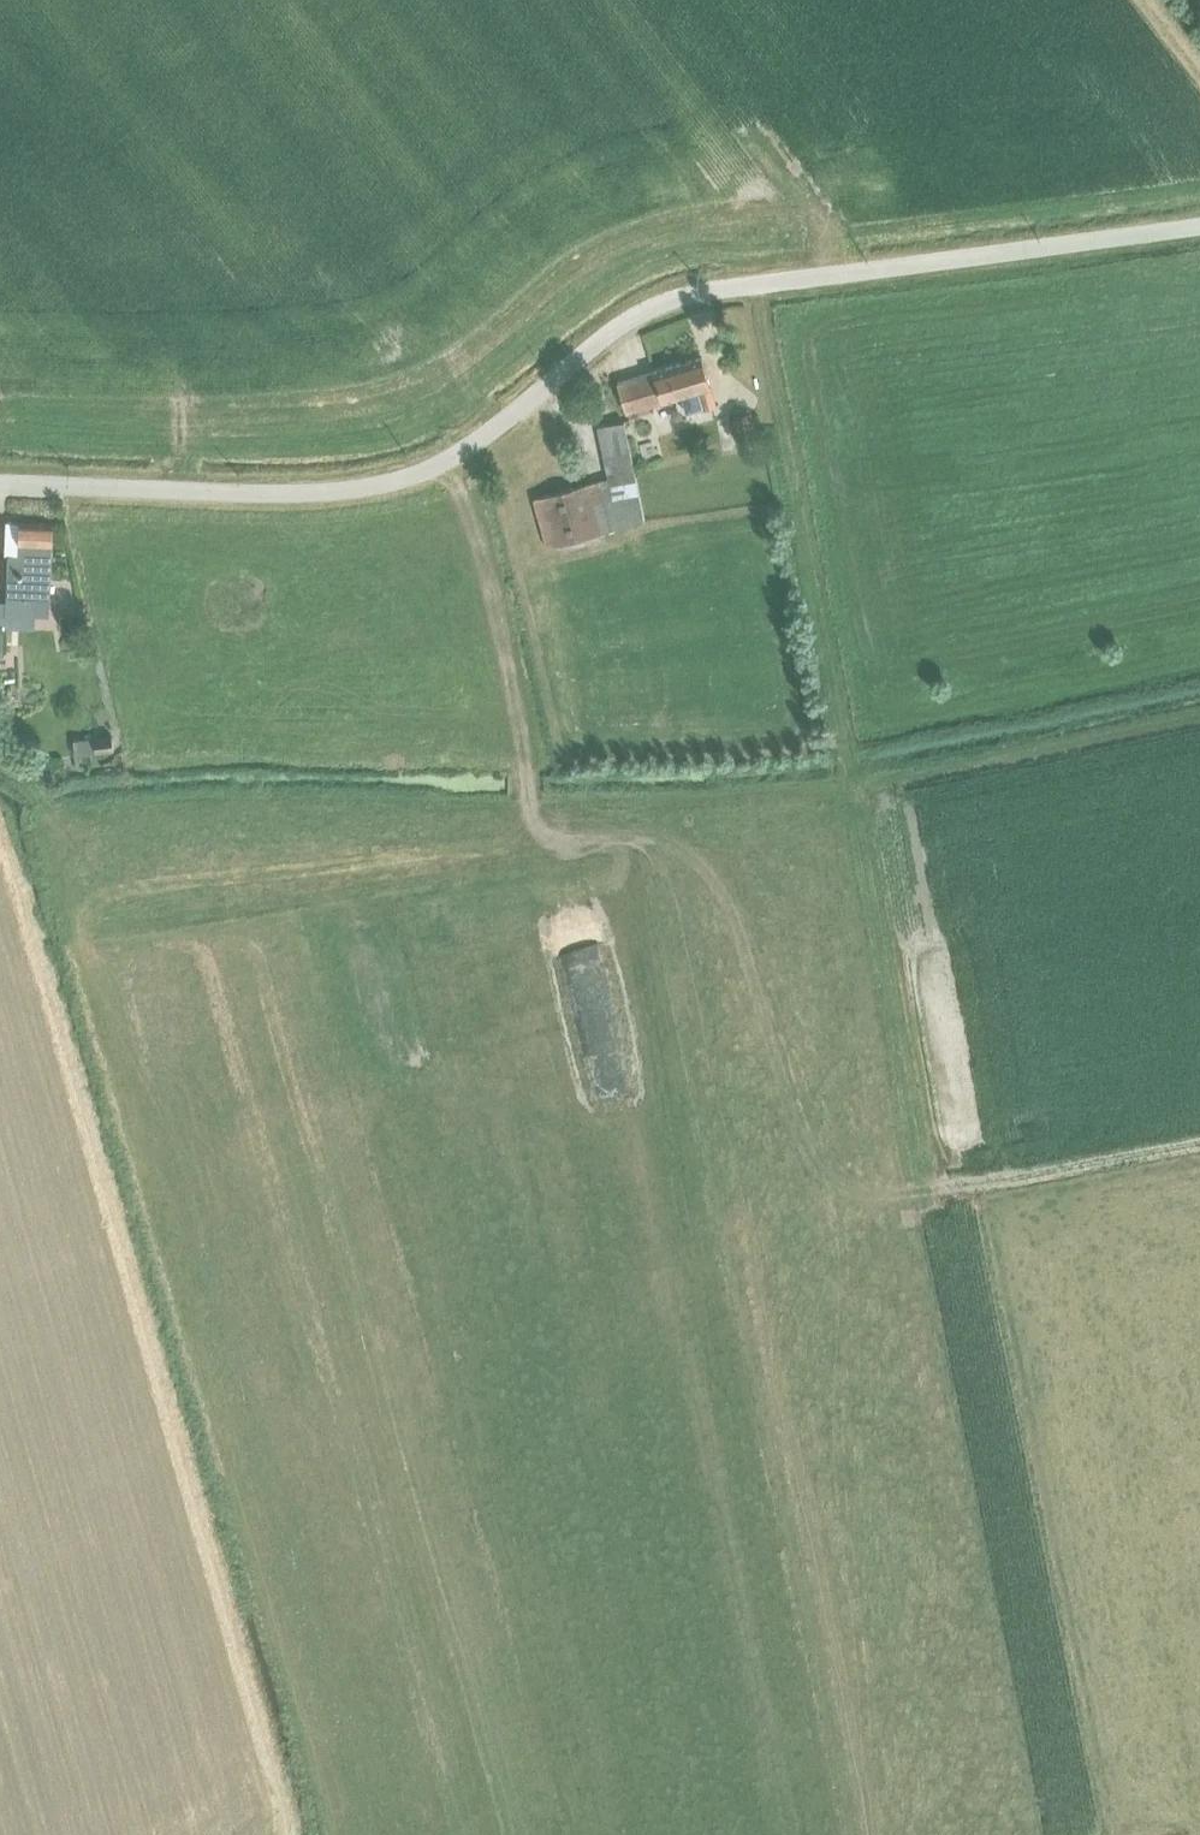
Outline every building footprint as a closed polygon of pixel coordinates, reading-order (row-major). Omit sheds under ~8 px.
[(698,391),(703,407),(703,409),(717,405),(702,356),(618,382),(627,413),(681,396),(698,391)] [(698,391),(681,396),(685,412),(703,407),(698,391)] [(598,481),(611,529),(644,520),(624,421),(597,426),(607,478),(598,481)] [(611,529),(598,481),(533,499),(547,547),(611,529)] [(2,655),(4,628),(35,629),(35,615),(50,616),(54,523),(8,521),(4,599),(0,599),(0,655),(2,655)] [(112,736),(74,741),(76,756),(114,751),(112,736)]
